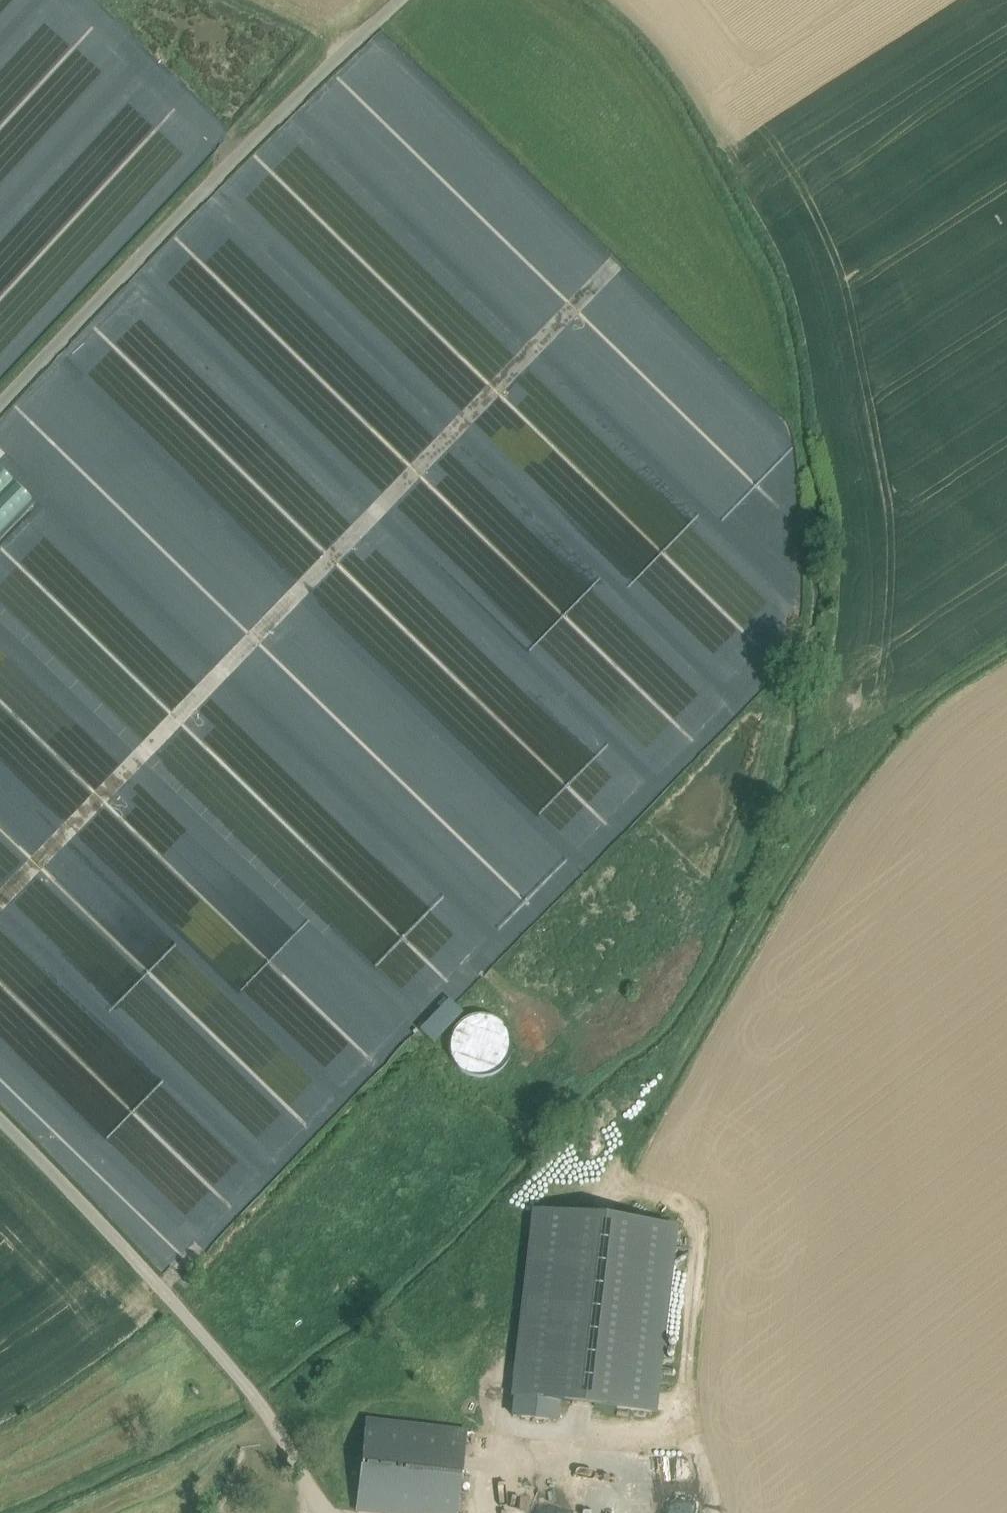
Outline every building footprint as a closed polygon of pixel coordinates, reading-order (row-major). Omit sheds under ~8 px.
[(37,502),(0,463),(0,537),(37,502)] [(438,1012),(420,1031),(433,1044),(451,1026),(438,1012)] [(458,1020),(459,1066),(505,1065),(504,1019),(458,1020)] [(673,1228),(537,1213),(514,1416),(556,1421),(558,1402),(652,1412),(673,1228)] [(367,1421),(357,1512),(363,1512),(457,1512),(466,1432),(367,1421)]
